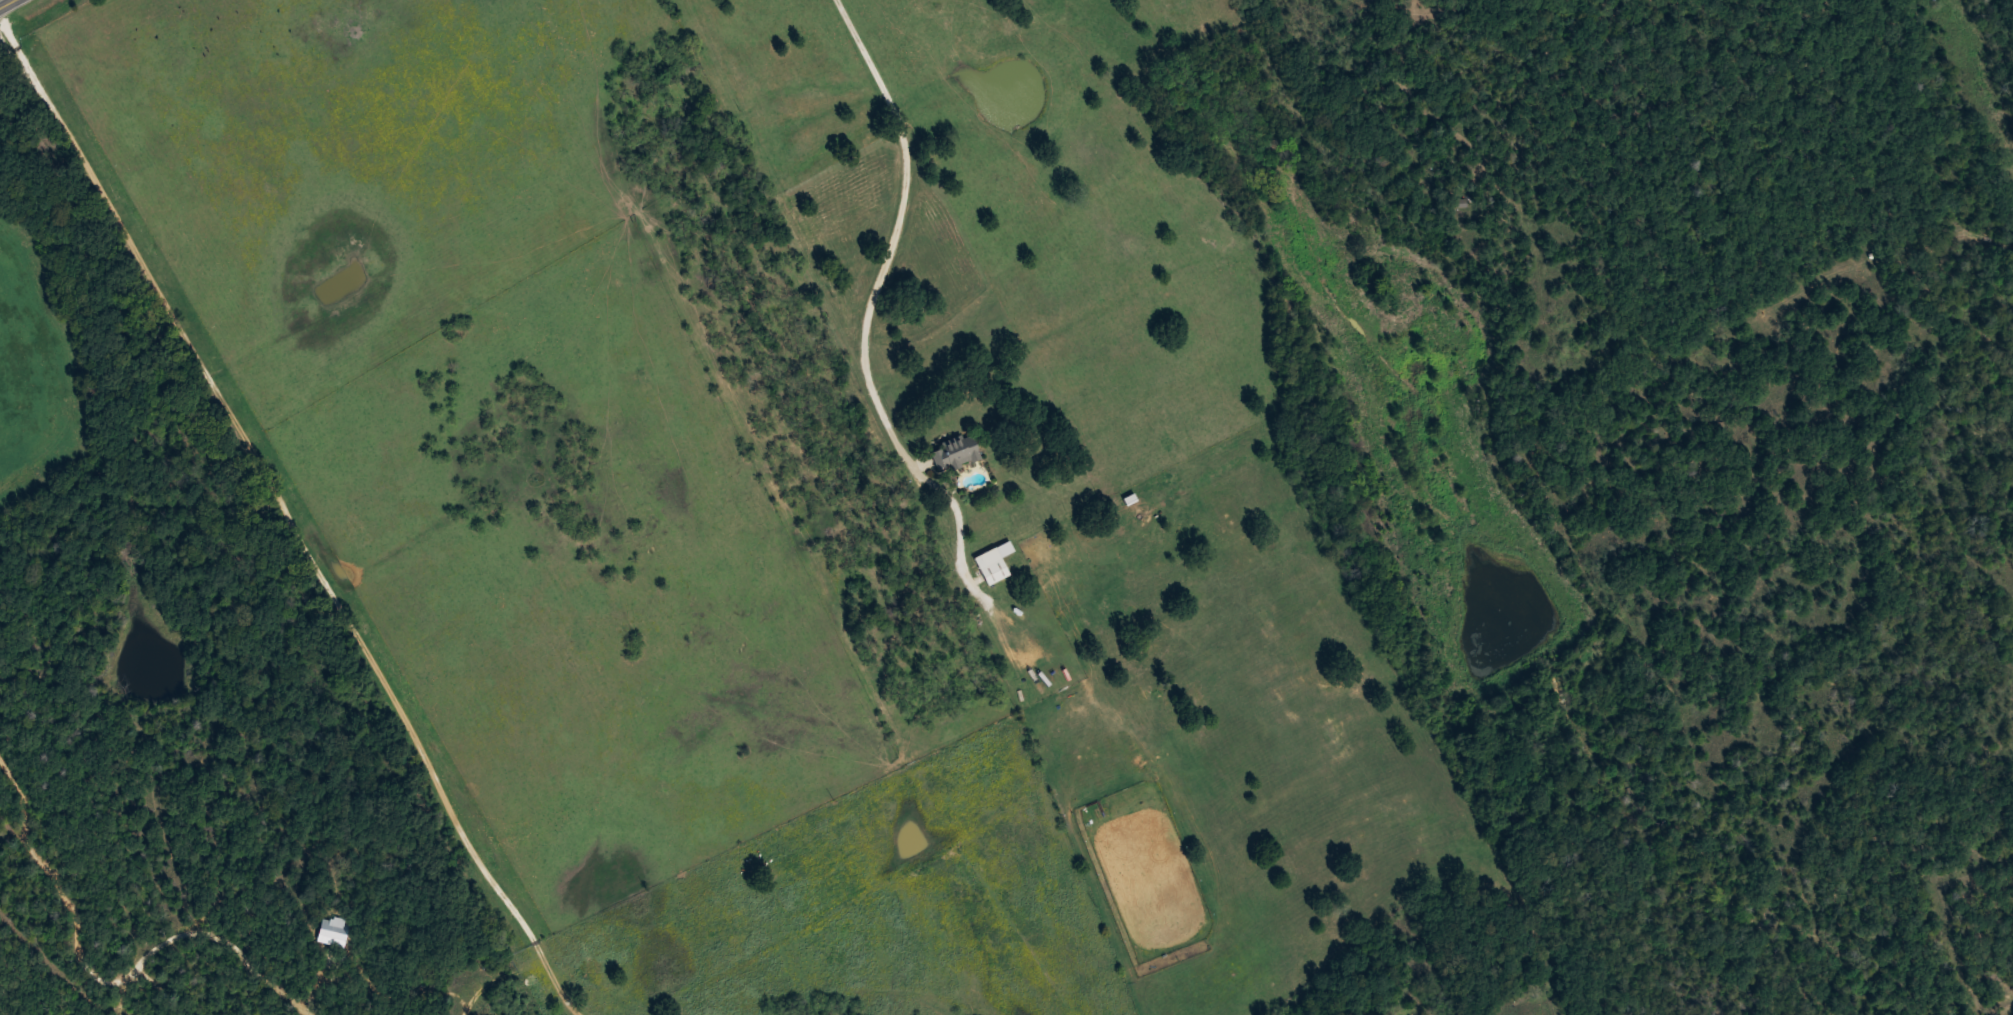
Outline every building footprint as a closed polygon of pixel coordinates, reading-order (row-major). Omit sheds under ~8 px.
[(931,444),(938,471),(979,459),(972,432),(931,444)] [(988,585),(1009,574),(995,545),(973,556),(988,585)] [(344,946),(351,920),(323,913),(316,939),(344,946)]
